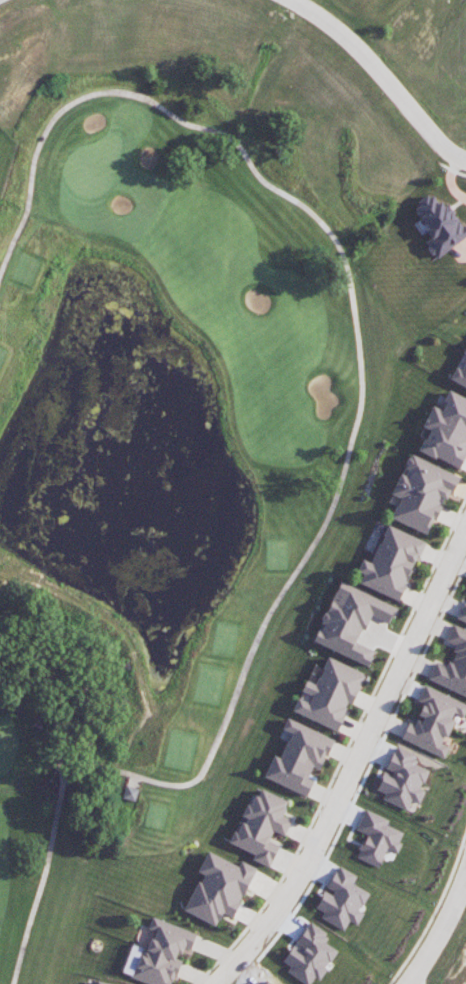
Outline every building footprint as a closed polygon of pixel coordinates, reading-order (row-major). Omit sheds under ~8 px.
[(435,259),(465,240),(465,226),(439,183),(402,207),(435,259)] [(449,381),(465,390),(465,349),(449,381)] [(439,387),(465,400),(465,459),(459,473),(409,449),(439,387)] [(408,455),(459,477),(432,539),(381,517),(408,455)] [(376,522),(424,543),(398,603),(351,580),(376,522)] [(340,581),(397,607),(369,668),(312,642),(340,581)] [(463,602),(456,619),(465,624),(465,603),(463,602)] [(452,626),(446,642),(456,646),(448,667),(435,662),(428,680),(465,696),(465,631),(452,626)] [(290,710),(338,732),(365,674),(317,652),(290,710)] [(445,758),(449,747),(443,745),(456,715),(463,718),(465,712),(465,704),(424,686),(418,701),(423,703),(418,716),(420,716),(416,726),(408,722),(401,739),(445,758)] [(308,799),(261,777),(288,719),(335,741),(308,799)] [(407,810),(411,800),(420,803),(425,791),(421,789),(429,770),(413,764),(417,755),(395,746),(385,771),(384,771),(376,790),(385,793),(382,800),(407,810)] [(125,785),(139,789),(135,802),(121,798),(125,785)] [(270,869),(300,808),(253,785),(223,846),(270,869)] [(404,833),(387,826),(389,820),(365,810),(356,830),(366,834),(356,858),(379,868),(387,849),(396,853),(404,833)] [(177,907),(232,930),(259,867),(204,844),(177,907)] [(369,892),(353,885),(357,875),(337,866),(326,890),(324,889),(316,908),(324,912),(320,919),(345,930),(349,921),(358,925),(363,913),(360,911),(369,892)] [(195,936),(175,983),(139,983),(116,974),(141,913),(195,936)]
